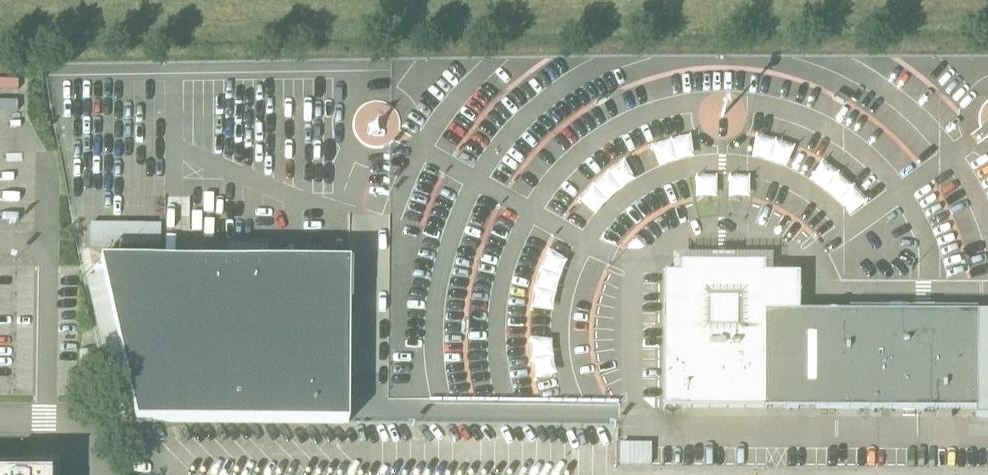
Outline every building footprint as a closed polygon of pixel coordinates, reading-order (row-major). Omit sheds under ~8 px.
[(365,121),(376,125),(381,111),(370,108),(365,121)] [(57,137),(155,133),(154,109),(56,113),(57,137)] [(747,138),(741,160),(804,177),(802,185),(843,219),(859,201),(816,166),(812,165),(801,156),(787,152),(780,146),(747,138)] [(680,140),(643,147),(647,170),(684,163),(680,140)] [(581,219),(629,185),(616,167),(568,201),(581,219)] [(685,174),(686,202),(708,201),(707,175),(703,175),(703,174),(685,174)] [(154,246),(155,220),(77,218),(76,244),(154,246)] [(350,263),(101,261),(137,422),(349,424),(350,263)] [(664,408),(764,409),(975,409),(975,416),(987,416),(987,376),(977,376),(977,313),(931,312),(931,308),(917,308),(917,312),(765,312),(766,263),(680,263),(680,274),(664,273),(664,408)] [(286,474),(291,474),(296,471),(300,474),(308,474),(313,470),(319,474),(330,474),(332,473),(298,437),(287,447),(282,441),(267,455),(286,474)] [(352,447),(382,474),(394,474),(395,474),(359,440),(352,447)] [(910,471),(910,444),(827,443),(827,470),(910,471)]
